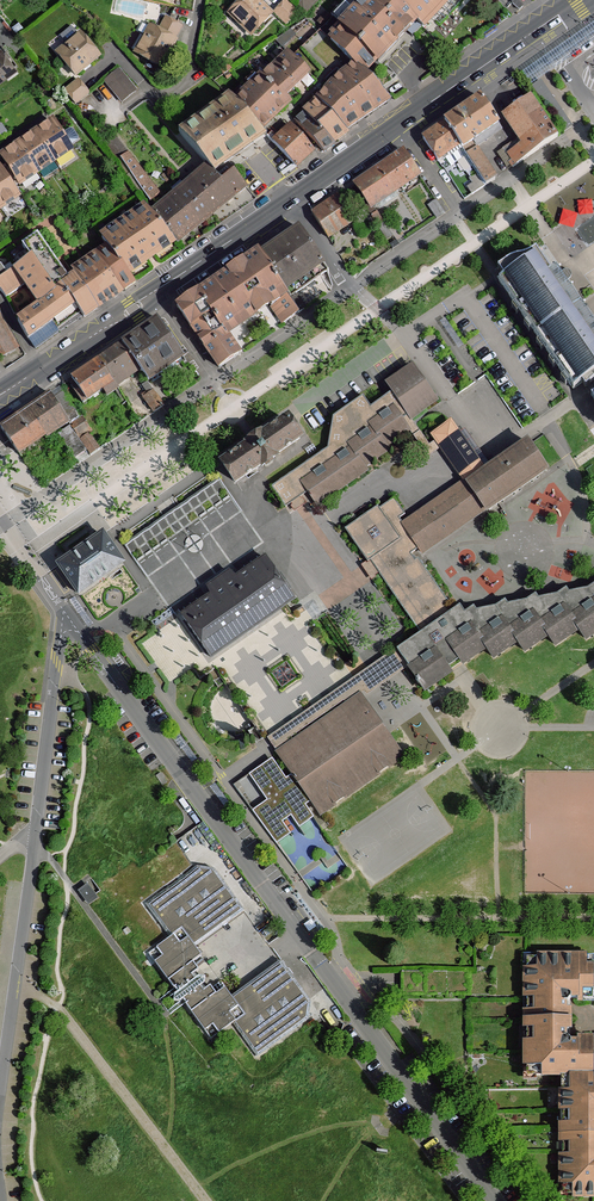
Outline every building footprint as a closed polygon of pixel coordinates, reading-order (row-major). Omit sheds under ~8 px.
[(257,0),(243,0),(231,13),(245,27),(248,24),(255,31),(271,14),(257,0)] [(295,7),(304,16),(320,0),(302,0),(295,7)] [(406,31),(412,25),(417,21),(394,0),(347,0),(345,3),(391,48),(400,37),(397,34),(403,28),(406,31)] [(417,21),(423,27),(448,0),(394,0),(417,21)] [(298,13),(285,1),(274,12),(287,25),(298,13)] [(391,48),(345,3),(332,16),(343,28),(331,42),(354,64),(363,73),(376,59),(378,61),(391,48)] [(166,17),(159,32),(174,40),(182,26),(169,19),(166,17)] [(154,31),(142,24),(138,32),(146,36),(137,53),(160,67),(168,53),(175,41),(174,40),(159,32),(155,30),(154,31)] [(536,65),(522,74),(562,133),(573,125),(541,79),(544,77),(593,44),(593,25),(536,65)] [(60,36),(68,46),(79,36),(72,26),(60,36)] [(69,51),(61,57),(76,75),(99,56),(81,35),(79,36),(68,46),(66,47),(69,51)] [(15,68),(11,63),(0,48),(0,49),(0,78),(15,68)] [(247,90),(274,118),(288,105),(282,99),(308,75),(289,55),(284,58),(262,78),(261,77),(247,90)] [(363,73),(354,64),(330,87),(362,119),(389,101),(380,92),(381,91),(363,73)] [(232,69),(228,65),(221,71),(224,74),(232,69)] [(119,70),(105,81),(117,95),(130,84),(119,70)] [(89,92),(79,80),(65,91),(76,104),(89,92)] [(130,84),(117,95),(122,102),(136,91),(130,84)] [(362,119),(330,87),(317,99),(346,130),(362,119)] [(234,102),(261,130),(274,118),(247,90),(234,102)] [(558,136),(532,97),(504,116),(506,119),(520,140),(505,151),(512,161),(510,162),(513,167),(558,136)] [(499,124),(481,98),(445,124),(460,145),(462,149),(471,143),(499,124)] [(346,130),(317,99),(304,112),(332,143),(333,142),(348,132),(346,130)] [(209,167),(212,171),(221,164),(264,133),(261,130),(234,102),(232,100),(225,107),(221,110),(220,109),(194,127),(195,128),(183,137),(209,167)] [(332,143),(304,112),(295,120),(324,152),(335,145),(333,142),(332,143)] [(71,149),(53,122),(36,133),(54,161),(71,149)] [(460,145),(445,124),(423,138),(438,160),(460,145)] [(276,141),(274,143),(296,167),(313,151),(291,126),(276,141)] [(267,137),(274,143),(276,141),(275,137),(278,134),(273,129),(271,131),(272,132),(267,137)] [(37,172),(54,161),(36,133),(19,145),(37,172)] [(20,184),(37,172),(19,145),(2,156),(7,164),(20,184)] [(492,174),(475,149),(466,155),(478,173),(486,185),(495,179),(492,174)] [(420,175),(404,151),(356,184),(372,208),(420,175)] [(121,158),(150,201),(159,194),(128,154),(121,158)] [(209,167),(189,185),(214,214),(235,197),(222,182),(212,171),(209,167)] [(0,170),(0,207),(0,208),(18,196),(0,170)] [(234,172),(222,182),(235,197),(247,187),(234,172)] [(486,185),(478,173),(464,182),(472,194),(486,185)] [(185,187),(154,214),(175,239),(178,243),(214,214),(189,185),(185,187)] [(593,211),(593,201),(589,194),(574,205),(575,206),(561,216),(570,228),(593,211)] [(354,220),(338,196),(312,214),(328,238),(354,220)] [(445,213),(437,200),(429,206),(437,218),(445,213)] [(175,239),(154,214),(147,208),(102,238),(111,250),(127,272),(175,239)] [(371,216),(366,209),(356,215),(360,221),(355,225),(362,234),(376,224),(371,216)] [(40,222),(32,211),(28,214),(36,225),(40,222)] [(377,212),(371,216),(376,224),(382,221),(377,212)] [(299,228),(261,254),(289,297),(320,276),(328,271),(299,228)] [(53,291),(68,280),(37,235),(22,246),(31,258),(14,270),(25,284),(39,304),(55,293),(53,291)] [(127,272),(111,250),(98,259),(122,291),(135,283),(127,272)] [(536,335),(572,310),(548,276),(552,273),(548,267),(539,254),(538,252),(536,250),(528,255),(521,258),(514,259),(497,268),(500,272),(503,277),(499,281),(531,328),(536,335)] [(261,254),(259,251),(177,306),(219,368),(240,354),(223,330),(253,309),(256,312),(270,303),(283,323),(299,312),(290,299),(289,297),(261,254)] [(122,291),(98,259),(91,264),(75,275),(97,308),(122,291)] [(593,342),(593,326),(552,264),(548,267),(552,273),(548,276),(572,310),(593,342)] [(25,284),(14,270),(7,274),(1,265),(0,265),(0,290),(3,293),(6,298),(25,284)] [(97,308),(75,275),(68,280),(53,291),(55,293),(39,304),(41,307),(52,321),(56,328),(70,318),(71,319),(80,312),(84,317),(97,308)] [(296,295),(290,299),(299,312),(305,308),(296,295)] [(52,321),(41,307),(29,315),(28,314),(18,321),(28,339),(52,321)] [(536,335),(573,389),(582,383),(585,389),(593,383),(593,382),(593,342),(572,310),(536,335)] [(0,358),(20,347),(0,312),(0,357),(0,358)] [(184,357),(158,320),(122,345),(139,370),(140,369),(148,381),(184,357)] [(56,328),(52,321),(28,339),(35,349),(59,331),(56,328)] [(139,370),(122,345),(98,361),(116,386),(139,370)] [(116,386),(98,361),(68,381),(83,403),(103,390),(107,396),(117,389),(116,386)] [(413,361),(386,381),(414,419),(441,399),(413,361)] [(164,405),(148,382),(142,385),(147,391),(142,395),(154,411),(164,405)] [(328,449),(274,481),(291,510),(305,502),(306,498),(320,500),(368,472),(372,447),(378,457),(387,452),(389,439),(397,440),(417,428),(394,390),(371,404),(366,395),(335,413),(328,449)] [(62,393),(53,399),(65,417),(75,410),(62,393)] [(49,394),(1,427),(17,450),(42,433),(44,436),(67,420),(65,417),(53,399),(49,394)] [(90,428),(83,417),(71,425),(78,436),(90,428)] [(249,447),(223,464),(236,482),(261,465),(262,466),(275,457),(274,456),(300,438),(287,420),(262,438),(261,437),(248,445),(249,447)] [(462,477),(465,481),(466,480),(468,483),(485,472),(480,465),(450,423),(433,435),(462,477)] [(86,450),(73,432),(62,439),(75,457),(86,450)] [(100,449),(89,434),(81,439),(91,455),(100,449)] [(229,493),(218,478),(124,544),(134,559),(229,493)] [(103,535),(59,566),(79,593),(122,563),(103,535)] [(212,657),(286,605),(294,600),(266,558),(238,577),(211,596),(182,616),(212,657)] [(206,585),(211,596),(238,577),(230,569),(206,585)] [(397,645),(408,663),(408,665),(424,691),(453,673),(452,662),(469,660),(488,649),(493,658),(519,642),(525,651),(549,636),(555,646),(581,630),(586,639),(593,634),(593,582),(586,587),(561,590),(557,592),(530,596),(526,598),(500,602),(495,605),(465,608),(462,605),(397,645)] [(274,745),(279,753),(292,744),(288,738),(343,700),(347,706),(360,697),(365,693),(367,695),(380,686),(394,676),(407,667),(405,665),(407,664),(402,657),(400,658),(394,648),(381,658),(268,737),(274,745)] [(293,773),(313,802),(321,813),(402,757),(386,735),(360,697),(347,706),(292,744),(279,753),(293,773)] [(313,802),(293,773),(291,775),(296,781),(287,787),(269,761),(249,775),(267,800),(252,811),(277,844),(291,834),(280,818),(288,813),(299,828),(314,818),(306,806),(313,802)] [(167,782),(161,773),(156,776),(163,785),(167,782)] [(245,911),(214,869),(197,866),(146,904),(170,937),(149,954),(177,993),(174,995),(174,1001),(180,1002),(182,1000),(211,1039),(233,1023),(257,1057),(309,1019),(311,1002),(281,961),(268,970),(274,978),(238,1005),(231,996),(225,988),(217,994),(210,986),(206,989),(203,985),(205,983),(205,977),(200,976),(198,978),(195,973),(199,970),(193,962),(202,956),(195,946),(189,938),(225,912),(232,920),(245,911)] [(97,898),(86,883),(77,890),(88,905),(97,898)] [(189,938),(195,946),(232,920),(225,912),(189,938)] [(593,972),(593,958),(527,957),(527,1019),(570,1019),(570,997),(579,997),(593,997),(593,972)] [(274,978),(268,970),(231,996),(238,1005),(274,978)] [(570,1019),(527,1019),(527,1075),(563,1075),(593,1075),(593,1040),(571,1040),(570,1019)] [(593,1075),(563,1075),(563,1132),(593,1132),(593,1076),(593,1075)] [(563,1132),(563,1193),(593,1193),(593,1132),(563,1132)]
